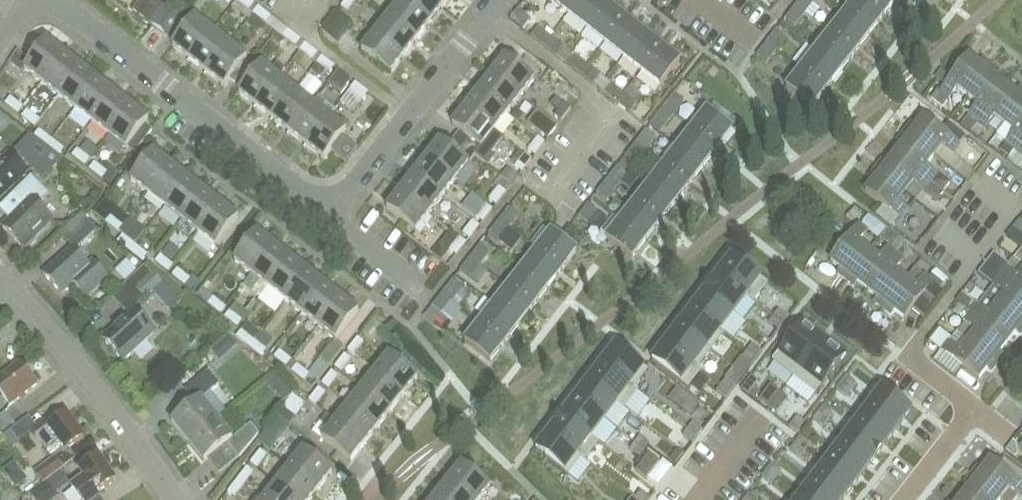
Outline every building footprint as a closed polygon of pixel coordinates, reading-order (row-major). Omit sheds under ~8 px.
[(158,0),(139,0),(131,10),(165,37),(180,18),(158,0)] [(236,1),(249,10),(254,4),(249,0),(237,0),(236,1)] [(340,6),(347,12),(357,0),(345,0),(340,6)] [(400,0),(387,17),(416,40),(429,23),(400,0)] [(400,0),(429,23),(442,6),(434,0),(400,0)] [(579,0),(550,0),(568,14),(579,0)] [(602,0),(579,0),(568,14),(586,28),(606,3),(602,0)] [(804,13),(810,17),(813,13),(815,14),(822,6),(814,0),(799,0),(795,6),(804,13)] [(844,13),(870,33),(884,15),(865,0),(855,0),(844,13)] [(884,15),(896,0),(865,0),(884,15)] [(914,10),(922,0),(901,0),(914,10)] [(606,3),(586,28),(604,42),(624,17),(606,3)] [(804,13),(795,6),(785,19),(794,26),(804,13)] [(253,13),(266,23),(271,16),(258,7),(253,13)] [(337,11),(321,31),(336,43),(352,23),(337,11)] [(844,13),(837,22),(830,32),(855,52),(870,33),(844,13)] [(190,60),(212,30),(195,17),(173,46),(190,60)] [(387,17),(374,33),(403,56),(416,40),(387,17)] [(624,17),(604,42),(623,57),(642,31),(624,17)] [(543,46),(550,36),(537,26),(530,36),(543,46)] [(855,52),(830,32),(829,32),(821,26),(814,34),(823,41),(815,50),(841,70),(855,52)] [(767,42),(776,49),(786,37),(777,29),(767,42)] [(212,30),(190,60),(206,72),(229,43),(212,30)] [(295,46),(301,40),(288,30),(283,37),(295,46)] [(642,31),(623,57),(641,71),(661,46),(642,31)] [(270,40),(278,46),(284,39),(275,33),(270,40)] [(403,56),(374,33),(361,50),(390,73),(403,56)] [(563,47),(550,36),(543,46),(556,56),(563,47)] [(41,83),(64,54),(47,40),(24,70),(41,83)] [(776,49),(767,42),(757,55),(766,62),(776,49)] [(246,57),(229,43),(206,72),(224,86),(246,57)] [(305,43),(300,50),(312,60),(318,53),(305,43)] [(661,46),(641,71),(660,86),(680,61),(661,46)] [(815,50),(804,65),(801,69),(826,89),(841,70),(815,50)] [(64,54),(41,83),(58,96),(81,66),(64,54)] [(579,74),(587,65),(574,55),(566,64),(579,74)] [(335,66),(322,56),(317,63),(329,73),(335,66)] [(969,96),(992,66),(984,60),(980,65),(969,56),(941,91),(938,88),(930,98),(942,107),(949,98),(958,87),(969,96)] [(491,75),(520,97),(534,80),(505,57),(491,75)] [(587,65),(579,74),(592,85),(600,75),(596,72),(600,66),(591,60),(587,65)] [(256,106),(279,77),(285,69),(277,62),(271,70),(262,64),(239,93),(256,106)] [(81,66),(58,96),(75,109),(97,79),(81,66)] [(992,66),(969,96),(978,104),(970,114),(962,124),(970,130),(976,122),(977,123),(1006,85),(997,78),(1001,73),(992,66)] [(333,76),(346,86),(351,79),(338,69),(333,76)] [(826,89),(801,69),(786,87),(812,107),(826,89)] [(520,97),(491,75),(478,91),(507,114),(520,97)] [(295,90),(279,77),(256,106),(272,119),(295,90)] [(114,92),(97,79),(75,109),(91,122),(114,92)] [(362,99),(368,92),(355,82),(350,89),(362,99)] [(30,84),(21,102),(34,108),(43,91),(30,84)] [(624,94),(623,93),(611,84),(603,93),(616,103),(624,94)] [(631,84),(623,93),(624,94),(616,103),(629,113),(643,94),(631,84)] [(977,123),(970,131),(977,137),(986,127),(994,116),(1005,125),(1021,103),(1021,89),(1017,94),(1006,85),(977,123)] [(312,103),(295,90),(272,119),(289,132),(312,103)] [(312,103),(289,132),(305,145),(328,116),(329,117),(334,111),(321,101),(326,94),(321,91),(312,103)] [(478,91),(465,107),(494,130),(507,114),(478,91)] [(114,92),(91,122),(108,135),(131,105),(114,92)] [(674,94),(664,107),(674,114),(684,101),(674,94)] [(4,104),(17,114),(23,106),(10,96),(4,104)] [(706,110),(691,129),(717,149),(732,130),(724,124),(730,116),(713,102),(706,110)] [(560,121),(570,108),(564,103),(554,116),(560,121)] [(1005,125),(1015,133),(1007,143),(1001,151),(1008,157),(1010,158),(1021,142),(1021,103),(1005,125)] [(148,119),(131,105),(108,135),(126,148),(148,119)] [(494,130),(465,107),(452,124),(480,147),(494,130)] [(674,114),(664,107),(650,125),(659,132),(663,127),(674,114)] [(21,117),(34,126),(40,120),(27,110),(21,117)] [(547,138),(557,125),(537,110),(527,122),(547,138)] [(346,130),(329,117),(328,116),(305,145),(323,159),(346,130)] [(49,130),(73,151),(87,134),(75,124),(72,127),(61,117),(49,130)] [(904,133),(934,156),(942,145),(953,154),(959,145),(923,117),(915,127),(911,124),(904,133)] [(46,146),(51,139),(39,129),(33,136),(46,146)] [(717,149),(691,129),(677,147),(703,167),(717,149)] [(646,130),(636,143),(645,150),(655,137),(646,130)] [(902,144),(894,155),(930,182),(937,173),(927,166),(934,156),(904,133),(898,141),(902,144)] [(53,151),(46,146),(33,136),(30,134),(15,150),(34,170),(53,151)] [(534,155),(544,142),(537,137),(527,149),(534,155)] [(64,149),(51,139),(46,146),(53,151),(59,156),(64,149)] [(425,158),(454,180),(468,163),(439,140),(425,158)] [(1008,157),(1007,159),(1016,167),(1021,160),(1021,142),(1010,158),(1008,157)] [(91,143),(86,151),(100,160),(105,151),(91,143)] [(645,150),(636,143),(625,156),(634,163),(645,150)] [(677,147),(663,165),(688,185),(703,167),(677,147)] [(71,156),(84,166),(90,159),(77,149),(71,156)] [(148,194),(171,165),(154,151),(131,181),(148,194)] [(9,189),(27,172),(8,153),(0,161),(0,179),(9,189)] [(56,167),(61,162),(52,154),(44,162),(49,167),(56,167)] [(521,171),(530,159),(524,154),(514,166),(521,171)] [(882,161),(876,170),(905,192),(913,182),(936,199),(942,191),(930,182),(894,155),(887,164),(882,161)] [(425,158),(412,174),(441,197),(454,180),(425,158)] [(110,185),(118,173),(110,168),(108,172),(94,162),(88,169),(110,185)] [(171,165),(148,194),(165,207),(187,177),(171,165)] [(663,165),(649,184),(674,204),(688,185),(663,165)] [(617,167),(607,180),(616,187),(627,174),(617,167)] [(510,185),(514,180),(517,176),(506,168),(499,176),(510,185)] [(905,192),(876,170),(870,177),(874,181),(866,192),(882,205),(875,214),(892,226),(899,217),(902,219),(908,211),(897,203),(905,192)] [(441,197),(412,174),(399,191),(428,214),(441,197)] [(13,193),(25,205),(2,227),(23,248),(25,247),(30,247),(36,241),(36,236),(52,220),(38,206),(49,194),(31,176),(13,193)] [(498,188),(488,199),(495,205),(511,186),(510,185),(499,176),(493,184),(498,188)] [(204,190),(187,177),(165,207),(181,220),(204,190)] [(616,187),(607,180),(597,193),(606,200),(616,187)] [(674,204),(649,184),(634,202),(660,222),(674,204)] [(204,190),(181,220),(198,233),(221,204),(204,190)] [(428,214),(399,191),(386,208),(415,231),(428,214)] [(634,202),(620,220),(646,240),(660,222),(634,202)] [(485,203),(475,217),(482,222),(492,209),(485,203)] [(238,217),(221,204),(198,233),(216,247),(238,217)] [(587,224),(598,211),(588,204),(578,217),(587,224)] [(143,214),(139,219),(125,208),(119,216),(137,230),(132,236),(155,254),(170,236),(143,214)] [(509,208),(499,221),(508,228),(518,215),(509,208)] [(124,225),(111,214),(105,222),(118,232),(124,225)] [(61,236),(74,251),(97,231),(83,216),(61,236)] [(472,220),(462,234),(469,239),(479,226),(472,220)] [(646,240),(620,220),(606,239),(632,259),(646,240)] [(870,227),(881,235),(886,228),(876,220),(870,227)] [(508,228),(499,221),(489,234),(498,241),(508,228)] [(846,280),(869,250),(859,242),(867,231),(859,225),(850,237),(849,236),(830,261),(841,269),(838,274),(846,280)] [(1013,227),(1007,235),(1021,247),(1021,235),(1013,227)] [(449,230),(431,253),(440,260),(449,250),(455,256),(466,243),(449,230)] [(252,275),(275,245),(257,231),(234,261),(252,275)] [(535,251),(561,271),(576,252),(550,232),(535,251)] [(129,252),(135,244),(122,234),(116,242),(129,252)] [(147,255),(135,244),(129,252),(141,262),(147,255)] [(480,244),(471,256),(480,263),(490,252),(480,244)] [(275,245),(252,275),(268,288),(291,258),(275,245)] [(869,250),(846,280),(854,286),(857,282),(867,289),(896,254),(888,247),(880,258),(869,250)] [(92,261),(87,266),(71,248),(42,275),(61,296),(73,284),(86,298),(107,278),(92,261)] [(177,248),(170,255),(181,268),(188,261),(177,248)] [(535,251),(521,269),(547,289),(561,271),(535,251)] [(1017,277),(1006,268),(1009,264),(993,252),(984,264),(1021,294),(1021,271),(1017,277)] [(896,254),(867,289),(877,297),(873,302),(882,308),(906,279),(896,271),(904,260),(896,254)] [(168,272),(173,266),(160,255),(155,261),(168,272)] [(480,263),(471,256),(460,270),(469,278),(480,263)] [(732,257),(718,274),(747,296),(761,278),(732,257)] [(291,258),(268,288),(285,301),(308,271),(291,258)] [(984,264),(977,272),(994,285),(1005,294),(997,304),(1021,323),(1021,294),(984,264)] [(128,281),(144,298),(161,283),(152,273),(151,274),(144,266),(128,281)] [(172,275),(185,285),(192,291),(200,281),(193,276),(190,279),(177,269),(172,275)] [(521,269),(507,287),(532,307),(547,289),(521,269)] [(936,270),(929,278),(939,287),(946,279),(936,270)] [(308,271),(285,301),(302,314),(325,284),(308,271)] [(718,274),(705,292),(734,313),(747,296),(718,274)] [(916,287),(906,279),(882,308),(891,315),(894,311),(905,319),(912,310),(925,294),(924,293),(932,283),(932,282),(924,276),(916,287)] [(451,280),(441,293),(451,301),(461,288),(451,280)] [(941,291),(932,283),(924,293),(925,294),(912,310),(923,319),(928,312),(926,310),(941,291)] [(325,284),(302,314),(318,327),(341,297),(325,284)] [(532,307),(507,287),(493,305),(518,325),(532,307)] [(705,292),(692,309),(721,330),(734,313),(705,292)] [(997,304),(989,314),(978,305),(962,292),(954,302),(958,304),(958,303),(1007,342),(1016,332),(1020,335),(1021,332),(1021,323),(997,304)] [(451,301),(441,293),(431,306),(441,314),(451,301)] [(175,297),(166,305),(170,309),(179,301),(175,297)] [(225,308),(213,297),(208,304),(221,314),(225,308)] [(358,310),(341,297),(318,327),(335,340),(358,310)] [(958,303),(958,304),(952,311),(965,321),(977,330),(968,340),(998,363),(1005,355),(1000,351),(1007,342),(958,303)] [(237,327),(248,313),(236,304),(230,311),(229,310),(224,317),(237,327)] [(493,305),(479,323),(504,343),(518,325),(493,305)] [(692,309),(679,326),(708,348),(721,330),(692,309)] [(101,339),(123,362),(154,334),(132,310),(101,339)] [(778,310),(774,317),(783,324),(788,317),(778,310)] [(774,317),(769,323),(778,330),(783,324),(774,317)] [(803,321),(778,353),(800,369),(824,337),(803,321)] [(249,347),(254,341),(253,340),(260,332),(248,323),(242,331),(241,331),(236,337),(249,347)] [(504,343),(479,323),(464,342),(490,362),(504,343)] [(679,326),(666,343),(694,365),(708,348),(679,326)] [(224,349),(231,349),(237,344),(229,335),(219,343),(224,349)] [(364,343),(357,337),(347,350),(354,356),(364,343)] [(824,337),(800,369),(822,386),(846,354),(824,337)] [(998,363),(968,340),(960,350),(950,342),(943,350),(979,379),(987,368),(991,372),(998,363)] [(239,371),(254,352),(240,341),(225,361),(239,371)] [(266,350),(254,341),(249,347),(260,356),(266,350)] [(666,343),(652,361),(681,383),(694,365),(666,343)] [(752,344),(748,351),(757,358),(762,352),(752,344)] [(616,346),(602,364),(631,385),(644,368),(616,346)] [(292,360),(279,350),(274,357),(287,367),(292,360)] [(748,351),(743,357),(752,364),(757,358),(748,351)] [(341,372),(351,360),(344,354),(334,367),(341,372)] [(387,355),(374,372),(403,395),(417,378),(387,355)] [(317,377),(324,368),(312,358),(305,367),(317,377)] [(10,405),(37,384),(19,362),(0,378),(0,392),(10,405)] [(187,442),(216,419),(200,399),(219,384),(208,371),(207,372),(199,362),(180,377),(188,387),(185,389),(195,402),(171,422),(187,442)] [(309,374),(296,364),(291,371),(304,381),(309,374)] [(602,364),(589,381),(618,403),(631,385),(602,364)] [(338,376),(332,371),(321,384),(328,389),(338,376)] [(403,395),(374,372),(361,388),(390,411),(403,395)] [(841,382),(851,390),(856,383),(846,376),(841,382)] [(757,382),(750,377),(740,390),(747,395),(757,382)] [(726,379),(721,385),(731,392),(736,386),(726,379)] [(589,381),(576,398),(604,420),(618,403),(589,381)] [(846,396),(851,390),(841,382),(836,389),(846,396)] [(721,385),(717,391),(726,399),(731,392),(721,385)] [(315,406),(325,393),(319,388),(309,401),(315,406)] [(390,411),(361,388),(348,405),(377,428),(390,411)] [(885,390),(872,406),(899,426),(911,410),(885,390)] [(296,418),(305,405),(292,395),(282,408),(296,418)] [(576,398),(563,415),(591,437),(604,420),(576,398)] [(377,428),(348,405),(335,421),(364,445),(377,428)] [(18,425),(29,418),(21,406),(11,412),(18,425)] [(872,406),(861,421),(887,441),(899,426),(872,406)] [(828,420),(833,414),(823,407),(818,413),(828,420)] [(52,455),(63,447),(66,450),(84,437),(66,413),(49,426),(45,421),(32,430),(52,455)] [(813,419),(823,427),(828,420),(818,413),(813,419)] [(563,415),(550,432),(578,454),(591,437),(563,415)] [(289,426),(276,416),(266,428),(279,438),(289,426)] [(797,417),(790,427),(796,432),(804,422),(797,417)] [(232,438),(216,419),(187,442),(203,462),(227,443),(239,458),(258,434),(250,423),(232,438)] [(364,445),(335,421),(321,438),(350,462),(364,445)] [(861,421),(849,436),(876,456),(887,441),(861,421)] [(693,423),(688,429),(698,436),(702,430),(693,423)] [(19,440),(11,429),(4,434),(13,445),(19,440)] [(688,429),(683,435),(693,443),(698,436),(688,429)] [(550,432),(536,450),(565,472),(578,454),(550,432)] [(849,436),(837,451),(864,472),(876,456),(849,436)] [(641,437),(636,444),(646,451),(651,444),(641,437)] [(795,444),(805,451),(809,444),(800,437),(795,444)] [(636,444),(631,450),(641,457),(646,451),(636,444)] [(790,450),(800,457),(805,451),(795,444),(790,450)] [(260,450),(250,463),(257,468),(267,455),(260,450)] [(302,450),(289,467),(318,490),(331,473),(302,450)] [(837,451),(826,467),(852,487),(864,472),(837,451)] [(648,454),(635,471),(646,479),(659,462),(648,454)] [(96,493),(115,480),(98,455),(79,469),(86,478),(73,488),(82,499),(83,499),(95,491),(96,493)] [(62,468),(54,458),(35,472),(42,482),(62,468)] [(1001,499),(1009,488),(1020,497),(1021,494),(1021,484),(990,460),(982,470),(978,466),(971,475),(1001,499)] [(471,499),(479,499),(496,478),(484,468),(477,477),(461,464),(447,481),(471,499)] [(772,464),(767,471),(776,478),(781,471),(772,464)] [(247,467),(237,480),(244,485),(253,473),(247,467)] [(276,484),(296,499),(310,499),(318,490),(289,467),(276,484)] [(814,482),(838,499),(842,499),(852,487),(826,467),(814,482)] [(27,480),(20,471),(9,479),(16,488),(27,480)] [(762,477),(771,484),(776,478),(767,471),(762,477)] [(961,497),(965,499),(1000,499),(1001,499),(971,475),(965,483),(969,486),(961,497)] [(244,485),(237,480),(228,492),(234,497),(244,485)] [(434,498),(437,499),(471,499),(447,481),(434,498)] [(802,497),(806,499),(838,499),(814,482),(802,497)] [(47,483),(30,495),(33,499),(46,499),(54,493),(47,483)] [(276,484),(263,499),(296,499),(276,484)] [(636,498),(639,499),(649,499),(650,498),(641,491),(636,498)]
